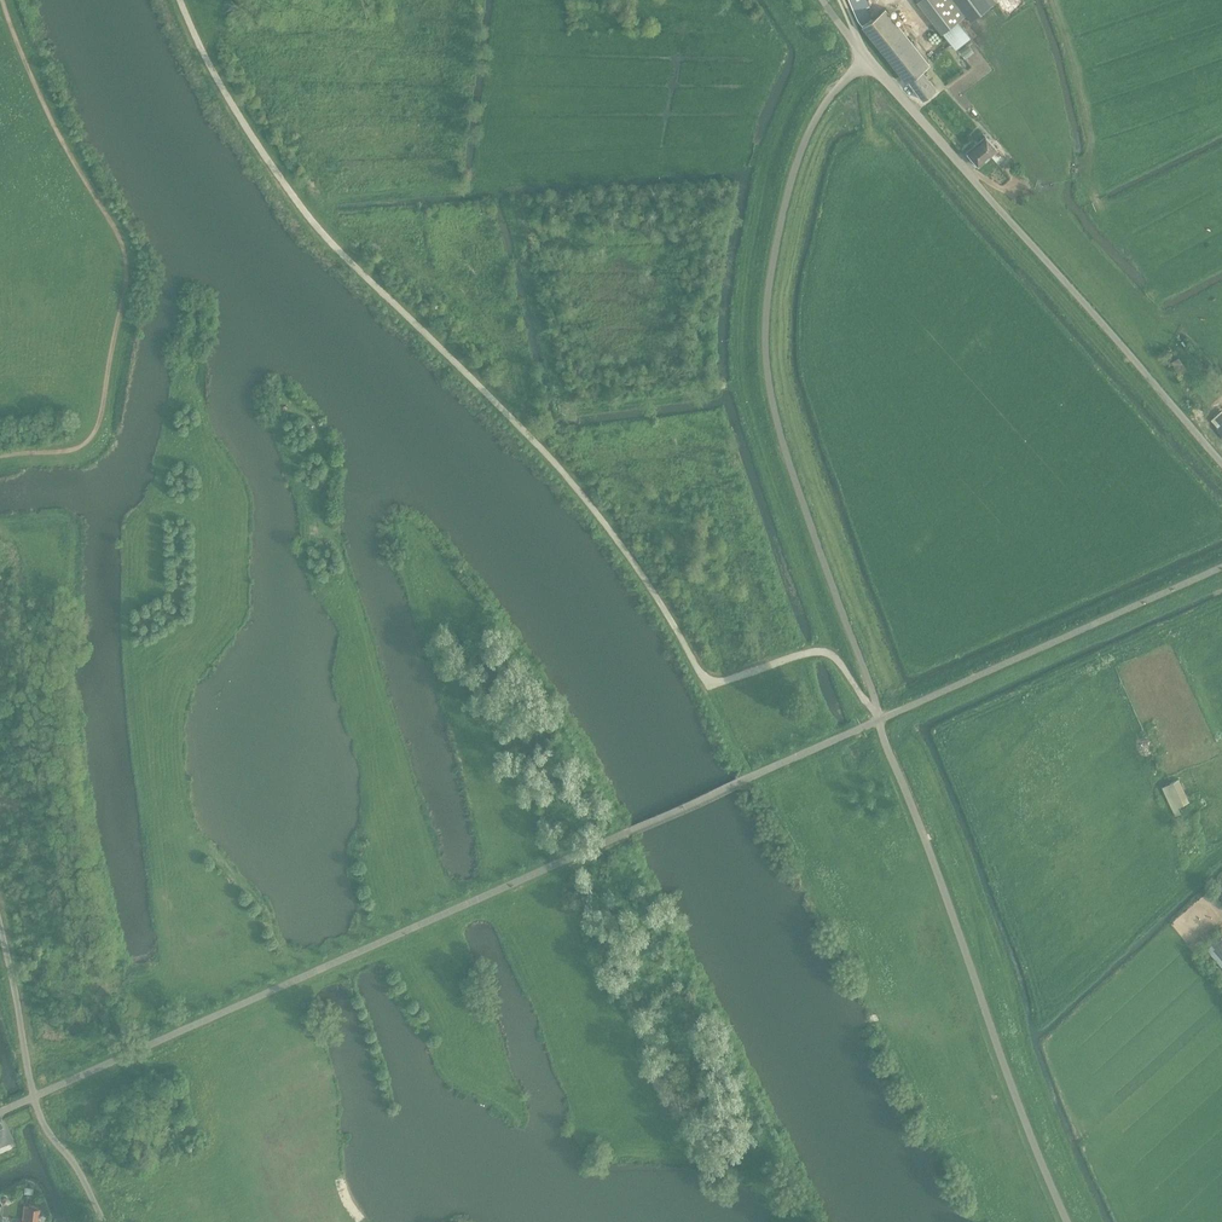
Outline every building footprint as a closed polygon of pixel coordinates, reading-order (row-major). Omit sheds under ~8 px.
[(863,27),(906,83),(908,81),(923,100),(936,89),(921,71),(929,65),(885,9),(873,19),(867,8),(871,6),(868,0),(849,0),(858,19),(863,27)] [(918,1),(943,33),(957,21),(966,14),(955,0),(920,0),(918,1)] [(971,21),(991,6),(996,3),(994,0),(955,0),(966,14),(971,21)] [(956,50),(971,38),(957,21),(943,33),(956,50)] [(979,166),(990,156),(998,165),(1005,159),(997,149),(998,149),(986,135),(967,152),(973,158),(971,160),(976,165),(978,164),(979,166)] [(1185,816),(1181,809),(1193,804),(1183,782),(1171,787),(1166,789),(1179,818),(1185,816)] [(1206,949),(1221,968),(1221,936),(1206,949)] [(41,1208),(29,1207),(27,1221),(40,1221),(41,1208)]
